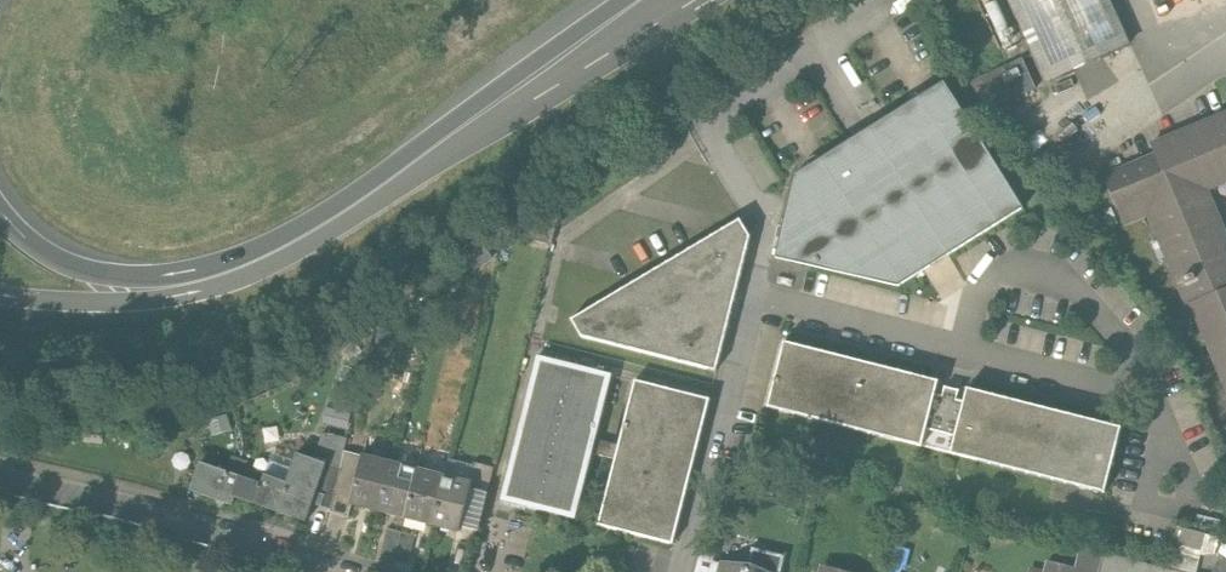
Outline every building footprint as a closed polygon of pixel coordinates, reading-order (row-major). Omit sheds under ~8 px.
[(1108,0),(1006,0),(1044,83),(1128,45),(1108,0)] [(1156,24),(1210,0),(1146,0),(1156,24)] [(778,258),(900,285),(1025,207),(946,81),(796,175),(778,258)] [(1154,142),(1158,151),(1103,174),(1124,223),(1148,213),(1225,397),(1225,253),(1200,189),(1225,178),(1225,113),(1154,142)] [(717,373),(751,239),(741,222),(574,322),(584,339),(717,373)] [(956,440),(952,455),(1107,495),(1123,430),(968,390),(965,405),(958,403),(961,393),(946,389),(943,399),(935,397),(939,383),(786,344),(769,409),(922,448),(926,433),(956,440)] [(576,519),(593,454),(597,440),(613,376),(540,357),(503,501),(576,519)] [(620,446),(597,440),(593,454),(616,460),(599,527),(674,547),(711,402),(636,382),(620,446)] [(326,434),(316,463),(327,467),(328,465),(339,469),(345,452),(349,442),(326,434)] [(364,458),(345,452),(339,469),(345,471),(331,512),(330,514),(347,520),(351,507),(364,458)] [(262,487),(241,480),(234,499),(237,500),(306,525),(313,506),(327,467),(316,463),(299,456),(288,485),(266,477),(262,487)] [(351,507),(379,514),(391,465),(364,458),(351,507)] [(313,506),(331,512),(345,471),(339,469),(328,465),(327,467),(313,506)] [(379,514),(406,521),(419,472),(391,465),(379,514)] [(202,466),(192,493),(234,508),(237,500),(234,499),(241,480),(202,466)] [(446,479),(419,472),(406,521),(433,528),(446,479)] [(474,486),(446,479),(433,528),(461,535),(474,486)] [(1211,535),(1181,525),(1168,562),(1197,571),(1198,571),(1211,535)] [(389,529),(380,558),(407,566),(415,537),(389,529)] [(899,549),(893,569),(902,571),(905,571),(911,552),(899,549)] [(1106,554),(1085,549),(1079,571),(1050,564),(1048,571),(1101,571),(1106,554)] [(723,566),(715,564),(717,555),(702,551),(696,571),(722,571),(723,566)] [(1106,554),(1101,571),(1174,571),(1106,554)]
